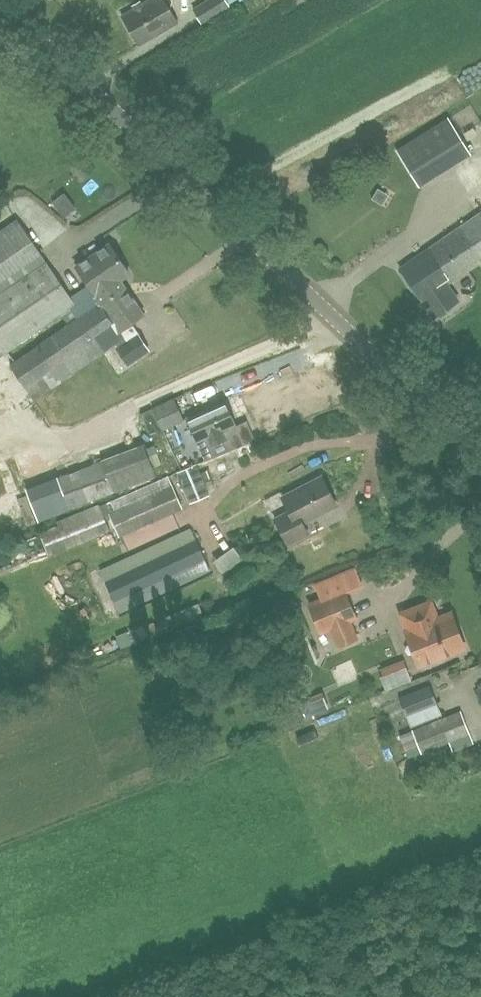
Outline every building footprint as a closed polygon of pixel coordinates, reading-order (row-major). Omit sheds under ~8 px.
[(177,22),(164,0),(148,0),(121,16),(138,44),(177,22)] [(193,9),(201,23),(228,7),(226,5),(234,0),(208,0),(193,9)] [(396,150),(418,185),(470,152),(448,118),(396,150)] [(458,300),(447,284),(478,263),(480,261),(480,212),(399,268),(422,301),(423,301),(434,317),(458,300)] [(119,332),(99,303),(124,286),(120,280),(129,273),(108,243),(76,266),(89,285),(70,298),(17,220),(0,231),(0,356),(2,354),(71,308),(78,318),(9,365),(33,400),(118,341),(123,338),(119,332)] [(119,332),(144,315),(124,286),(99,303),(119,332)] [(139,333),(121,346),(118,348),(130,364),(150,349),(139,333)] [(161,429),(184,419),(174,398),(151,408),(161,429)] [(224,400),(186,417),(197,442),(207,438),(211,447),(226,440),(227,439),(223,431),(235,425),(224,400)] [(160,429),(151,409),(140,414),(150,434),(160,429)] [(154,445),(145,448),(152,467),(161,464),(154,445)] [(114,493),(101,460),(25,489),(38,523),(114,493)] [(190,503),(209,495),(195,463),(176,471),(190,503)] [(288,544),(307,533),(302,522),(335,505),(321,477),(282,497),(289,510),(274,518),(288,544)] [(171,486),(167,478),(166,478),(100,505),(97,504),(57,520),(59,525),(40,532),(48,555),(109,532),(104,516),(109,514),(119,535),(181,508),(171,486)] [(195,540),(189,527),(100,569),(106,582),(105,582),(113,600),(114,600),(120,612),(210,572),(204,558),(196,540),(195,540)] [(357,639),(349,621),(356,618),(344,589),(308,604),(320,632),(330,628),(338,646),(357,639)] [(153,621),(116,635),(121,648),(159,634),(159,635),(170,631),(170,629),(203,616),(198,603),(164,616),(166,620),(155,624),(153,621)] [(437,617),(433,606),(402,619),(407,629),(405,630),(419,666),(464,648),(450,611),(437,617)] [(410,728),(441,716),(440,713),(429,685),(398,697),(410,728)] [(473,743),(469,733),(460,711),(411,730),(420,752),(454,739),(458,749),(473,743)] [(320,741),(315,729),(296,736),(301,748),(320,741)]
